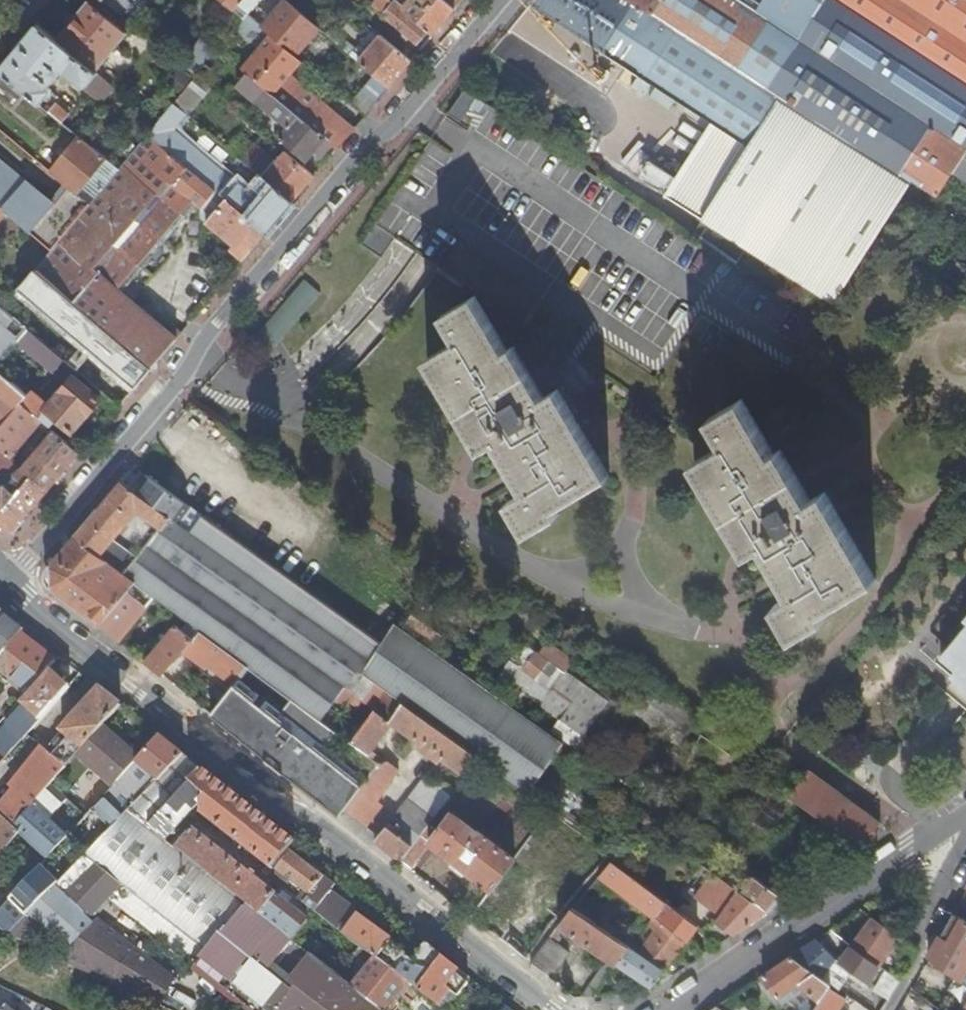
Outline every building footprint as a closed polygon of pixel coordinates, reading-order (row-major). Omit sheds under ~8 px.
[(122,16),(135,0),(102,0),(122,16)] [(233,11),(243,0),(220,0),(233,11)] [(433,34),(446,18),(456,7),(447,0),(410,0),(414,3),(407,12),(433,34)] [(878,228),(879,229),(912,179),(910,178),(908,180),(900,175),(916,149),(952,172),(965,151),(965,0),(536,0),(533,3),(701,113),(722,127),(749,144),(878,228)] [(318,28),(285,1),(260,28),(268,34),(295,55),(318,28)] [(56,40),(94,72),(126,33),(87,2),(56,40)] [(416,43),(426,32),(393,5),(383,16),(416,43)] [(114,87),(94,72),(56,40),(37,24),(0,69),(0,71),(24,91),(39,103),(50,90),(46,87),(62,69),(102,102),(114,87)] [(295,55),(268,34),(240,68),(265,89),(325,139),(336,148),(354,128),(289,73),(301,60),(295,55)] [(410,62),(379,35),(357,61),(388,87),(410,62)] [(115,49),(106,66),(125,75),(134,58),(115,49)] [(24,91),(0,71),(0,97),(11,107),(24,91)] [(188,85),(173,102),(187,114),(209,86),(196,75),(195,76),(188,85)] [(445,108),(457,120),(476,100),(464,88),(445,108)] [(325,139),(265,89),(256,101),(282,123),(278,128),(279,129),(274,135),(306,161),(325,139)] [(173,102),(159,119),(173,131),(187,114),(173,102)] [(48,110),(61,121),(67,114),(54,103),(48,110)] [(156,122),(147,133),(200,178),(215,191),(225,199),(265,233),(291,203),(261,177),(254,185),(259,190),(253,196),(237,184),(237,185),(173,131),(159,119),(156,122)] [(674,199),(702,217),(749,144),(722,127),(674,199)] [(70,225),(50,249),(32,270),(150,368),(179,334),(170,326),(165,331),(120,292),(195,204),(200,208),(215,191),(200,178),(147,133),(118,168),(104,184),(94,196),(89,203),(70,225)] [(51,172),(70,187),(89,203),(94,196),(82,186),(92,174),(104,184),(118,168),(79,136),(51,172)] [(690,234),(735,264),(746,246),(767,259),(766,260),(767,261),(768,260),(832,300),(879,229),(878,228),(749,144),(702,217),(690,234)] [(315,174),(285,149),(261,177),(291,203),(315,174)] [(937,195),(952,172),(916,149),(900,175),(908,180),(910,178),(912,179),(937,195)] [(965,182),(965,151),(952,172),(965,182)] [(11,218),(50,249),(70,225),(89,203),(70,187),(52,208),(34,194),(35,192),(0,162),(0,209),(11,218)] [(265,233),(225,199),(206,222),(210,225),(210,230),(216,235),(221,235),(231,245),(229,248),(242,259),(265,233)] [(0,232),(11,218),(0,209),(0,231),(0,232)] [(273,344),(320,293),(304,279),(257,330),(273,344)] [(556,511),(609,480),(575,421),(558,392),(543,400),(510,345),(504,349),(471,295),(439,314),(454,340),(424,358),(478,450),(494,442),(525,495),(508,505),(527,537),(560,518),(556,511)] [(15,341),(25,329),(0,308),(0,359),(15,341)] [(25,329),(15,341),(52,372),(62,359),(25,329)] [(0,372),(0,405),(4,408),(10,413),(20,402),(27,394),(18,387),(10,380),(0,372)] [(17,372),(10,380),(18,387),(25,379),(17,372)] [(20,402),(41,420),(49,426),(56,418),(71,430),(85,414),(87,415),(100,399),(71,376),(48,404),(31,390),(31,384),(25,379),(18,387),(27,394),(20,402)] [(10,459),(41,420),(20,402),(10,413),(0,425),(0,451),(10,459)] [(773,455),(742,402),(709,420),(724,446),(695,463),(744,547),(748,554),(762,546),(793,598),(776,607),(795,639),(828,620),(824,613),(877,581),(826,496),(812,504),(780,451),(773,455)] [(0,413),(0,425),(10,413),(4,408),(0,413)] [(0,487),(0,531),(11,531),(79,452),(52,429),(14,476),(23,485),(14,495),(3,484),(0,487)] [(202,514),(146,475),(145,475),(138,484),(140,485),(135,492),(189,531),(202,514)] [(526,794),(563,742),(394,624),(382,642),(375,637),(348,618),(334,636),(189,531),(135,492),(120,481),(109,494),(48,566),(48,585),(98,625),(127,591),(134,582),(199,630),(247,666),(319,719),(344,687),(350,691),(363,675),(386,691),(478,757),(477,759),(526,794)] [(348,618),(202,514),(189,531),(334,636),(348,618)] [(127,591),(98,625),(117,640),(145,606),(127,591)] [(8,644),(19,633),(23,629),(6,615),(0,620),(0,653),(8,644)] [(382,642),(394,624),(386,619),(375,637),(382,642)] [(143,660),(162,675),(182,651),(195,635),(188,630),(185,634),(174,624),(143,660)] [(941,656),(957,669),(953,675),(965,686),(965,627),(941,656)] [(247,666),(199,630),(195,635),(182,651),(206,668),(207,666),(232,684),(238,676),(247,666)] [(32,684),(33,685),(34,684),(40,677),(55,661),(19,633),(8,644),(9,679),(24,692),(32,684)] [(577,747),(611,701),(568,670),(578,657),(550,637),(539,651),(522,644),(500,674),(561,719),(554,729),(577,747)] [(137,647),(132,652),(137,656),(141,650),(137,647)] [(20,703),(39,719),(68,687),(48,671),(42,678),(40,677),(34,684),(35,686),(20,703)] [(378,763),(369,756),(350,742),(334,730),(325,741),(266,697),(260,705),(253,699),(259,692),(238,676),(232,684),(228,689),(218,702),(210,712),(340,814),(343,810),(378,763)] [(19,833),(11,826),(30,805),(48,784),(76,753),(100,726),(119,704),(99,689),(63,728),(45,750),(44,749),(0,804),(0,857),(19,833)] [(465,775),(477,759),(478,757),(386,691),(374,707),(375,709),(374,710),(393,723),(419,742),(416,745),(439,761),(441,758),(465,775)] [(11,712),(30,729),(39,719),(20,703),(11,712)] [(369,756),(393,723),(374,710),(350,742),(369,756)] [(138,759),(100,726),(76,753),(113,786),(138,759)] [(92,809),(112,828),(183,754),(159,736),(138,759),(113,786),(92,809)] [(45,927),(71,946),(91,922),(86,917),(106,897),(251,1009),(383,1009),(352,986),(292,940),(174,848),(164,840),(147,827),(201,768),(183,754),(112,828),(66,876),(8,935),(28,944),(45,927)] [(380,764),(378,763),(343,810),(365,827),(383,804),(378,800),(393,780),(391,778),(398,768),(385,758),(380,764)] [(546,773),(554,791),(573,784),(565,765),(546,773)] [(293,840),(201,768),(147,827),(164,840),(200,802),(200,814),(266,865),(262,870),(267,874),(286,849),(293,840)] [(863,847),(876,838),(875,830),(881,822),(837,790),(809,770),(790,796),(794,799),(834,827),(863,847)] [(399,860),(437,811),(449,795),(424,776),(374,840),(399,860)] [(30,805),(46,819),(64,798),(48,784),(30,805)] [(27,840),(47,858),(66,837),(46,819),(30,805),(11,826),(19,833),(27,840)] [(399,860),(408,867),(428,841),(491,887),(512,861),(514,857),(478,830),(476,832),(450,813),(446,818),(437,811),(399,860)] [(190,829),(174,848),(292,940),(307,920),(252,877),(254,876),(249,872),(248,874),(190,829)] [(47,858),(27,840),(22,845),(43,863),(47,858)] [(334,885),(286,849),(267,874),(265,876),(280,887),(287,878),(303,891),(297,900),(342,933),(357,913),(353,910),(354,908),(330,890),(334,885)] [(0,910),(0,931),(8,935),(66,876),(47,858),(43,863),(0,910)] [(698,925),(611,860),(599,875),(654,917),(649,924),(655,928),(643,945),(639,951),(665,969),(677,953),(698,925)] [(747,924),(768,911),(736,888),(705,866),(687,892),(721,915),(716,921),(735,933),(747,924)] [(768,911),(785,899),(747,872),(736,888),(768,911)] [(380,907),(369,899),(357,913),(342,933),(361,947),(375,958),(389,940),(390,938),(369,922),(380,907)] [(643,945),(578,901),(573,907),(628,944),(639,951),(643,945)] [(628,944),(573,907),(559,925),(577,938),(582,941),(606,957),(580,996),(595,995),(617,962),(628,944)] [(954,912),(929,957),(956,977),(965,984),(965,921),(954,912)] [(91,922),(71,946),(60,959),(158,1005),(171,976),(96,917),(91,922)] [(873,918),(851,946),(877,964),(886,970),(907,942),(873,918)] [(570,947),(552,934),(530,961),(548,976),(570,947)] [(815,938),(789,956),(810,971),(829,984),(834,987),(841,979),(843,981),(848,975),(850,971),(838,962),(834,958),(815,938)] [(416,989),(442,955),(425,943),(416,955),(413,959),(400,949),(389,940),(375,958),(395,973),(405,981),(416,989)] [(665,969),(639,951),(628,944),(617,962),(655,986),(673,974),(665,969)] [(413,959),(416,955),(404,945),(400,949),(413,959)] [(851,946),(838,962),(850,971),(848,975),(852,978),(856,974),(866,982),(877,964),(851,946)] [(352,986),(383,1009),(405,981),(395,973),(375,958),(361,947),(356,954),(370,966),(352,986)] [(686,966),(689,964),(683,954),(681,955),(677,953),(665,969),(673,974),(686,966)] [(416,989),(432,1001),(444,986),(456,996),(467,982),(454,972),(458,968),(452,963),(442,955),(416,989)] [(789,956),(761,975),(782,1004),(787,1001),(810,971),(789,956)] [(899,979),(886,970),(873,993),(886,1002),(899,979)] [(787,1001),(801,1009),(810,1009),(827,987),(829,984),(810,971),(787,1001)] [(956,977),(948,989),(965,1002),(965,984),(956,977)] [(810,1009),(836,1009),(843,999),(827,987),(810,1009)]
